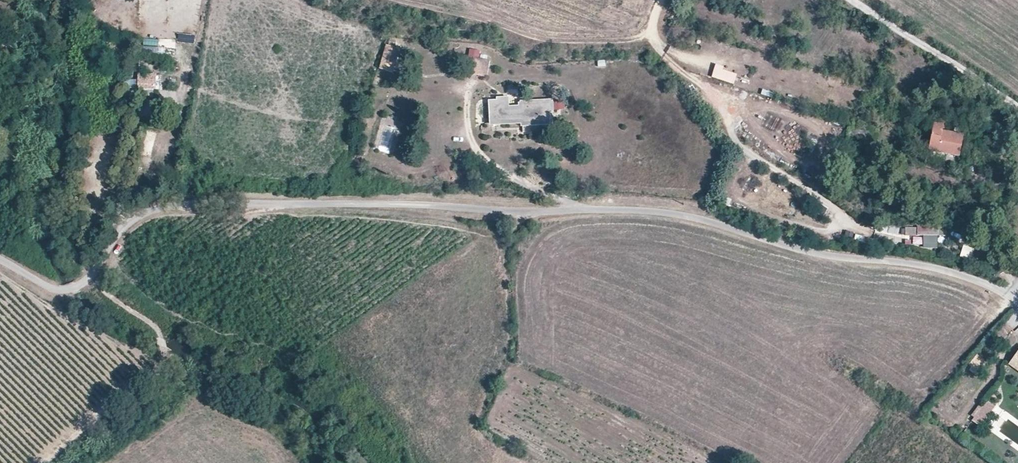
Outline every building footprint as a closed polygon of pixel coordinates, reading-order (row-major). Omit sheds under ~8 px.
[(157,53),(160,40),(143,36),(140,49),(157,53)] [(393,73),(400,48),(386,44),(379,69),(393,73)] [(469,48),(468,56),(479,58),(480,50),(469,48)] [(180,58),(181,51),(167,49),(166,56),(180,58)] [(487,76),(490,60),(479,58),(468,56),(465,71),(487,76)] [(154,80),(138,80),(139,89),(154,88),(154,80)] [(497,101),(489,102),(490,125),(521,123),(521,126),(549,125),(548,111),(552,111),(552,101),(520,102),(521,104),(518,104),(518,107),(508,107),(507,98),(497,99),(497,101)] [(962,135),(953,134),(941,131),(943,126),(932,124),(927,151),(958,157),(962,135)] [(898,227),(889,224),(887,233),(896,235),(898,227)] [(937,236),(937,224),(917,226),(917,236),(937,236)] [(963,246),(960,258),(971,260),(974,249),(963,246)] [(1011,330),(1003,324),(988,342),(996,347),(1011,330)] [(1008,365),(1017,372),(1017,351),(1008,365)] [(981,361),(976,357),(960,377),(965,381),(981,361)] [(994,407),(986,401),(971,422),(979,428),(994,407)]
